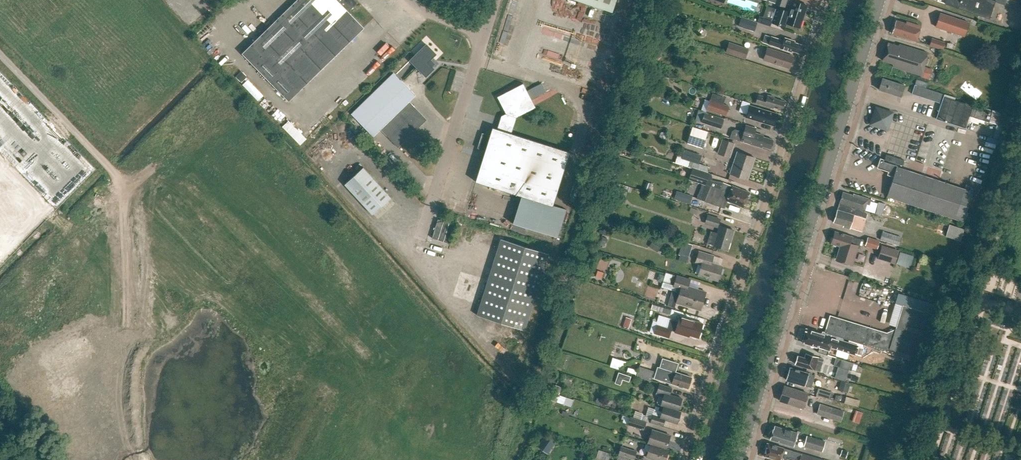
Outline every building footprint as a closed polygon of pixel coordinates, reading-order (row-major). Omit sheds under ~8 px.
[(364,28),(348,12),(357,3),(354,0),(297,0),(242,54),(289,102),(364,28)] [(612,13),(616,0),(573,0),(612,13)] [(958,8),(958,9),(990,20),(994,7),(989,5),(988,6),(985,5),(987,0),(933,0),(958,8)] [(787,24),(800,29),(807,7),(793,2),(789,12),(777,8),(777,7),(772,23),(785,28),(787,24)] [(969,22),(940,13),(935,28),(965,37),(969,22)] [(757,22),(741,17),(738,27),(754,32),(757,22)] [(770,27),(771,21),(763,18),(761,24),(770,27)] [(919,42),(920,40),(917,39),(921,27),(907,23),(906,24),(896,21),(894,27),(892,27),(891,31),(892,33),(892,34),(919,42)] [(674,37),(676,30),(666,27),(664,34),(674,37)] [(800,54),(802,45),(792,42),(792,41),(784,38),(783,41),(765,35),(763,43),(791,52),(792,51),(800,54)] [(943,51),(945,42),(932,38),(929,46),(943,51)] [(745,59),(748,49),(729,43),(726,52),(745,59)] [(929,80),(933,70),(924,68),(929,54),(900,45),(899,47),(889,43),(883,62),(894,65),(893,67),(922,76),(921,78),(929,80)] [(428,63),(436,55),(426,45),(410,60),(426,77),(434,69),(428,63)] [(789,68),(793,57),(767,48),(764,60),(789,68)] [(398,148),(426,120),(409,102),(415,95),(393,73),(351,114),(373,137),(380,130),(398,148)] [(901,97),(904,86),(897,84),(897,83),(882,79),(878,90),(901,97)] [(916,79),(914,86),(926,90),(928,83),(916,79)] [(485,151),(475,182),(521,196),(513,224),(557,238),(566,210),(553,205),(570,152),(511,134),(516,117),(535,108),(523,84),(497,97),(506,114),(500,130),(492,128),(490,136),(482,134),(477,148),(485,151)] [(914,86),(912,95),(941,104),(936,119),(966,129),(969,121),(978,124),(980,119),(989,122),(992,112),(983,109),(973,106),(958,102),(943,97),(944,96),(926,90),(914,86)] [(768,95),(767,98),(758,95),(756,103),(774,109),(774,107),(782,110),(784,102),(774,99),(774,97),(768,95)] [(710,100),(707,110),(726,116),(729,107),(710,100)] [(778,114),(763,109),(763,110),(759,108),(758,110),(749,107),(746,117),(759,121),(760,122),(761,123),(764,123),(774,126),(778,114)] [(871,125),(888,131),(894,114),(877,108),(871,125)] [(701,123),(721,129),(724,119),(704,113),(701,123)] [(298,145),(304,139),(286,120),(279,127),(298,145)] [(702,148),(708,132),(692,127),(687,143),(702,148)] [(733,132),(731,138),(762,148),(762,147),(770,149),(771,147),(773,146),(773,144),(772,142),(773,140),(763,137),(763,136),(754,133),(754,135),(744,132),(736,130),(733,132)] [(890,151),(896,133),(890,131),(884,150),(890,151)] [(730,158),(735,143),(722,138),(717,154),(730,158)] [(687,166),(688,161),(699,164),(701,156),(689,151),(689,150),(685,148),(685,150),(684,150),(679,164),(687,166)] [(747,179),(755,158),(738,152),(731,174),(747,179)] [(880,161),(878,168),(889,172),(888,175),(894,177),(888,197),(964,221),(973,194),(939,183),(940,181),(939,181),(938,183),(896,169),(897,168),(883,163),(884,162),(883,161),(883,162),(880,161)] [(390,198),(362,168),(344,184),(372,215),(390,198)] [(747,200),(750,193),(733,186),(724,183),(713,180),(708,179),(710,174),(694,168),(690,178),(718,189),(730,193),(730,194),(737,197),(738,196),(747,200)] [(615,197),(623,200),(626,192),(617,189),(615,197)] [(744,207),(747,200),(738,196),(737,197),(730,194),(730,193),(718,189),(717,192),(719,193),(718,195),(727,199),(727,201),(744,207)] [(690,203),(692,196),(681,193),(679,200),(690,203)] [(870,206),(872,200),(854,195),(854,196),(844,193),(835,223),(844,226),(844,227),(851,229),(851,228),(863,232),(868,215),(865,213),(868,205),(870,206)] [(882,216),(885,204),(879,203),(876,214),(882,216)] [(703,222),(705,212),(696,209),(694,219),(703,222)] [(718,227),(721,219),(709,215),(706,223),(718,227)] [(448,244),(454,225),(437,220),(431,239),(448,244)] [(727,250),(734,230),(721,226),(718,233),(712,231),(708,243),(727,250)] [(902,237),(883,231),(880,240),(899,246),(902,237)] [(859,249),(862,240),(836,232),(832,244),(841,247),(837,259),(853,264),(858,249),(859,249)] [(865,246),(877,250),(880,241),(868,237),(865,246)] [(657,252),(663,244),(654,238),(649,247),(657,252)] [(524,331),(548,255),(501,239),(476,316),(524,331)] [(683,242),(679,255),(689,258),(693,245),(683,242)] [(878,259),(895,264),(899,251),(882,245),(878,259)] [(718,281),(722,266),(711,263),(713,255),(699,251),(696,263),(701,265),(698,275),(718,281)] [(677,275),(677,276),(666,273),(661,287),(672,291),(667,306),(675,308),(677,302),(700,310),(706,292),(688,286),(690,279),(677,275)] [(655,298),(657,288),(648,286),(646,296),(655,298)] [(667,315),(669,310),(651,305),(649,310),(667,315)] [(868,327),(867,330),(829,319),(824,332),(849,340),(864,344),(893,353),(894,349),(917,356),(924,359),(930,339),(938,315),(904,305),(896,328),(887,332),(868,327)] [(683,333),(698,338),(702,323),(680,316),(678,322),(660,316),(654,333),(668,337),(671,329),(674,330),(674,332),(682,334),(683,333)] [(628,328),(631,319),(626,318),(623,327),(628,328)] [(823,334),(807,329),(805,333),(803,333),(801,339),(803,340),(803,342),(812,345),(812,346),(819,348),(818,352),(827,355),(830,346),(831,346),(835,347),(861,355),(863,347),(864,344),(849,340),(848,343),(836,339),(837,336),(824,332),(823,334)] [(894,349),(893,353),(893,354),(903,357),(902,358),(915,362),(917,356),(894,349)] [(820,371),(823,362),(824,359),(816,357),(815,355),(813,355),(812,355),(806,354),(805,358),(798,356),(798,357),(796,358),(795,360),(796,362),(796,363),(820,371)] [(611,357),(608,366),(619,370),(622,361),(611,357)] [(837,358),(834,366),(852,371),(855,363),(837,358)] [(651,381),(654,371),(639,367),(636,376),(651,381)] [(811,387),(815,375),(790,367),(788,373),(787,373),(785,377),(787,378),(786,380),(797,383),(797,384),(801,386),(802,384),(811,387)] [(617,372),(614,383),(619,385),(621,379),(628,381),(630,376),(617,372)] [(688,389),(691,377),(675,372),(674,377),(660,373),(658,379),(688,389)] [(845,382),(842,391),(847,393),(848,391),(851,392),(852,387),(849,386),(850,384),(845,382)] [(661,406),(664,407),(664,406),(678,411),(678,410),(682,399),(670,395),(672,388),(660,384),(657,395),(664,398),(661,406)] [(555,385),(552,393),(559,395),(561,387),(555,385)] [(803,408),(808,394),(784,386),(779,400),(803,408)] [(818,388),(816,395),(830,399),(844,403),(846,397),(818,388)] [(840,422),(844,412),(820,405),(817,414),(840,422)] [(646,422),(650,423),(662,427),(665,420),(677,424),(681,411),(678,410),(678,411),(664,406),(664,407),(661,414),(654,411),(652,418),(643,415),(641,420),(646,422)] [(646,422),(641,420),(631,417),(628,424),(643,430),(646,422)] [(773,429),(773,430),(771,430),(770,431),(769,432),(769,433),(769,435),(769,436),(770,437),(770,438),(793,446),(797,433),(775,426),(774,429),(773,429)] [(665,449),(670,436),(652,430),(648,443),(650,444),(665,449)] [(822,451),(825,442),(807,436),(804,446),(822,451)] [(545,438),(540,451),(547,454),(552,442),(545,438)] [(767,443),(767,445),(765,445),(764,448),(765,450),(763,455),(780,459),(781,457),(789,459),(789,458),(793,459),(793,457),(799,459),(823,459),(767,443)] [(665,449),(650,444),(645,458),(653,459),(665,459),(668,450),(665,449)] [(633,459),(636,452),(621,447),(618,455),(633,459)] [(846,457),(848,451),(842,449),(840,456),(846,457)] [(602,459),(609,459),(611,454),(599,450),(596,458),(602,459)]
